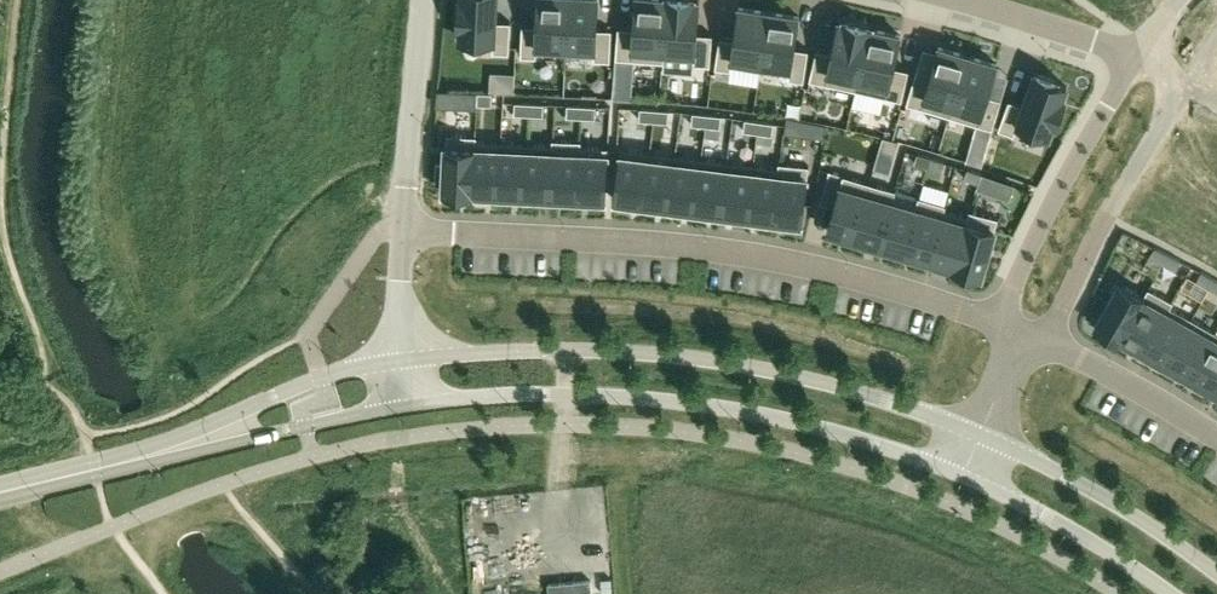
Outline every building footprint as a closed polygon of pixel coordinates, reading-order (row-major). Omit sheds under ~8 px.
[(458,26),(461,27),(460,38),(493,40),(493,52),(509,52),(511,21),(495,21),(496,0),(459,0),(458,26)] [(521,55),(536,56),(536,50),(565,52),(568,0),(538,0),(537,25),(522,24),(521,55)] [(565,52),(594,53),(594,59),(610,60),(611,29),(597,28),(598,0),(568,0),(565,52)] [(616,58),(663,61),(667,0),(636,0),(634,28),(618,26),(616,58)] [(663,61),(664,61),(664,55),(694,58),(693,64),(710,64),(712,34),(697,33),(699,0),(695,0),(667,0),(663,61)] [(720,36),(715,67),(730,70),(731,64),(760,68),(769,11),(739,7),(734,38),(720,36)] [(769,11),(760,68),(789,72),(788,78),(803,81),(808,50),(794,47),(799,15),(769,11)] [(816,49),(810,79),(856,89),(870,25),(844,19),(844,22),(839,21),(832,52),(816,49)] [(870,25),(856,89),(902,100),(909,69),(893,66),(900,34),(871,28),(871,25),(870,25)] [(915,72),(906,103),(949,116),(967,55),(939,46),(930,76),(915,72)] [(967,55),(949,116),(992,128),(1001,98),(988,94),(996,63),(967,55)] [(1009,99),(998,129),(1014,134),(1016,129),(1047,140),(1053,123),(1056,124),(1065,98),(1063,97),(1067,86),(1057,82),(1057,79),(1035,71),(1024,104),(1009,99)] [(456,91),(456,107),(477,108),(477,104),(478,92),(456,91)] [(478,92),(477,104),(492,105),(492,93),(478,92)] [(515,102),(514,114),(529,115),(529,102),(515,102)] [(529,102),(529,115),(543,115),(544,103),(529,102)] [(567,104),(566,116),(581,117),(581,105),(567,104)] [(581,105),(581,117),(595,118),(596,106),(581,105)] [(640,108),(639,120),(654,121),(654,109),(640,108)] [(654,109),(654,121),(668,122),(669,110),(654,109)] [(693,112),(691,124),(705,126),(707,114),(693,112)] [(707,114),(705,126),(720,127),(722,115),(707,114)] [(745,118),(743,130),(758,132),(759,121),(745,118)] [(759,121),(758,132),(772,135),(774,123),(759,121)] [(815,122),(813,136),(825,138),(827,124),(815,122)] [(437,162),(436,183),(444,183),(444,192),(472,193),(475,135),(446,133),(445,162),(437,162)] [(475,135),(472,193),(474,193),(499,194),(501,142),(476,141),(476,135),(475,135)] [(883,136),(880,146),(896,151),(899,141),(883,136)] [(527,143),(525,195),(551,196),(554,139),(552,138),(552,144),(527,143)] [(554,139),(551,196),(577,198),(580,140),(554,139)] [(580,140),(577,198),(606,199),(608,147),(581,146),(581,140),(580,140)] [(501,142),(499,194),(525,195),(527,143),(501,142)] [(1181,186),(1212,202),(1204,217),(1216,224),(1216,149),(1204,142),(1202,146),(1198,144),(1191,158),(1195,160),(1181,186)] [(621,148),(615,200),(643,203),(650,151),(621,148)] [(650,151),(643,203),(669,206),(676,155),(650,151)] [(917,153),(914,165),(928,169),(931,157),(917,153)] [(676,155),(669,206),(695,210),(701,158),(676,155)] [(931,157),(928,169),(942,173),(945,161),(931,157)] [(701,158),(695,210),(721,213),(728,161),(701,158)] [(728,161),(721,213),(747,216),(754,164),(728,161)] [(754,164),(747,216),(773,219),(780,162),(779,162),(778,167),(754,164)] [(780,162),(773,219),(802,223),(809,165),(780,162)] [(967,168),(964,180),(977,184),(981,173),(967,168)] [(829,171),(820,203),(834,207),(830,220),(827,230),(853,237),(866,193),(869,183),(844,176),(844,175),(829,171)] [(982,174),(977,189),(988,193),(993,178),(982,174)] [(866,193),(853,237),(854,237),(853,238),(878,245),(891,201),(894,190),(869,183),(866,193)] [(916,208),(903,252),(904,252),(929,259),(941,215),(943,210),(945,204),(919,197),(916,208)] [(891,201),(878,245),(903,252),(916,208),(891,201)] [(941,215),(929,259),(953,266),(952,267),(953,268),(967,223),(967,221),(968,217),(943,210),(941,215)] [(967,223),(953,268),(958,269),(957,273),(974,278),(976,274),(981,276),(984,267),(995,229),(998,219),(970,211),(968,217),(967,221),(967,223)] [(1155,247),(1151,256),(1163,262),(1168,254),(1155,247)] [(1168,254),(1163,262),(1176,269),(1181,260),(1168,254)] [(1202,271),(1197,280),(1209,287),(1214,279),(1202,271)] [(1119,282),(1095,325),(1099,327),(1097,332),(1114,341),(1117,337),(1120,339),(1149,287),(1148,287),(1143,295),(1119,282)] [(1149,287),(1120,339),(1121,339),(1122,338),(1144,350),(1172,300),(1149,287)] [(1172,300),(1144,350),(1167,363),(1166,363),(1167,363),(1192,318),(1170,306),(1173,301),(1172,300)] [(1192,318),(1167,363),(1189,376),(1215,331),(1192,318)] [(1189,376),(1212,389),(1216,380),(1216,332),(1215,331),(1189,376)] [(589,580),(549,583),(550,593),(591,593),(589,580)]
